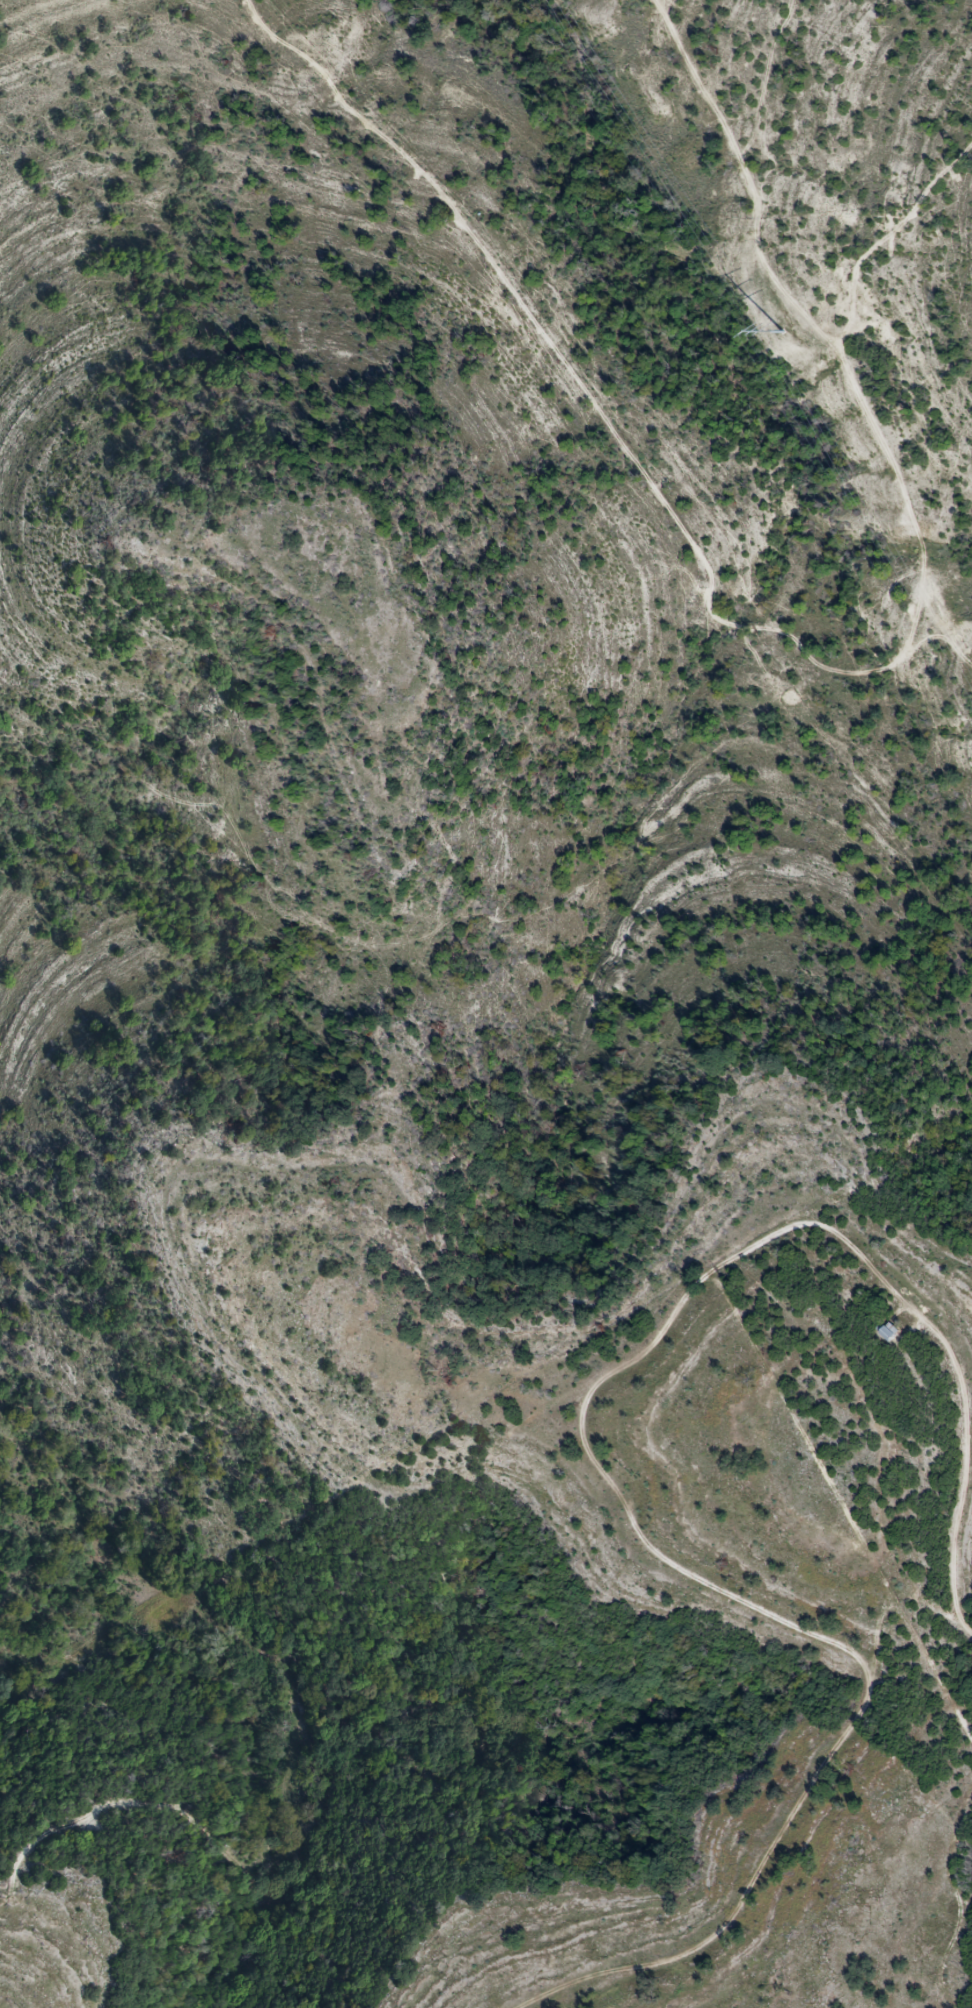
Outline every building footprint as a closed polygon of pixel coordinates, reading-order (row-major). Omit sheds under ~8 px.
[(901,1330),(884,1320),(877,1332),(895,1342),(901,1330)]
